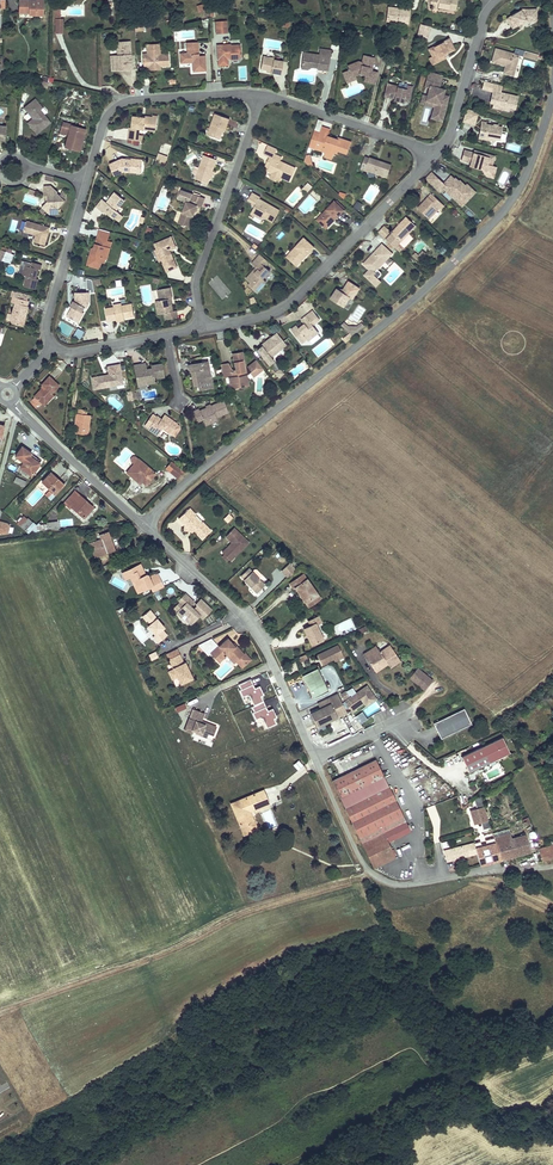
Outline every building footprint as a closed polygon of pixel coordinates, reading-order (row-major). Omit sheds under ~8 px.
[(43,0),(36,0),(30,0),(26,0),(26,1),(20,1),(19,13),(29,13),(29,15),(43,15),(43,0)] [(457,0),(430,0),(430,2),(430,3),(433,4),(438,4),(438,7),(456,10),(457,0)] [(408,24),(410,10),(400,9),(399,10),(396,10),(395,8),(388,7),(386,21),(393,22),(393,18),(398,19),(398,22),(408,24)] [(533,21),(533,16),(537,16),(537,9),(526,9),(526,12),(523,14),(521,10),(506,18),(512,29),(522,23),(527,21),(527,22),(529,21),(533,21)] [(227,21),(216,22),(216,34),(227,33),(227,21)] [(420,24),(417,37),(427,40),(430,27),(420,24)] [(454,50),(449,39),(429,49),(433,56),(434,60),(444,55),(443,53),(447,51),(448,53),(454,50)] [(132,70),(130,41),(117,42),(118,55),(110,56),(111,67),(125,66),(126,70),(132,70)] [(206,71),(205,56),(199,56),(198,42),(187,43),(188,53),(180,54),(181,63),(193,62),(193,72),(206,71)] [(230,44),(217,45),(219,66),(228,65),(228,59),(228,57),(231,57),(231,59),(231,60),(238,60),(241,56),(241,55),(241,54),(241,52),(240,45),(230,45),(230,44)] [(536,61),(538,55),(515,48),(514,54),(496,49),(492,62),(506,66),(504,73),(513,76),(519,55),(536,61)] [(169,66),(168,54),(160,54),(160,49),(147,49),(147,54),(143,54),(143,67),(149,67),(160,66),(169,66)] [(330,58),(331,50),(320,49),(319,55),(320,55),(319,57),(330,58)] [(328,71),(330,58),(319,57),(320,55),(319,55),(307,53),(307,59),(302,63),(302,69),(308,70),(313,66),(318,66),(317,68),(317,69),(328,71)] [(433,65),(446,58),(444,55),(434,60),(433,56),(429,58),(433,65)] [(281,74),(283,61),(274,60),(274,58),(263,56),(261,69),(267,70),(271,71),(271,73),(281,74)] [(371,71),(374,58),(364,56),(362,63),(358,62),(348,66),(349,68),(347,71),(346,71),(349,78),(355,75),(359,74),(360,74),(360,72),(363,73),(363,75),(365,75),(364,80),(369,81),(369,82),(375,84),(378,73),(371,71)] [(347,83),(357,79),(355,75),(349,78),(346,71),(343,73),(347,83)] [(443,95),(443,94),(441,93),(440,91),(440,89),(439,88),(443,75),(429,72),(425,87),(429,88),(427,96),(423,95),(420,103),(427,105),(428,101),(438,104),(434,119),(441,121),(448,96),(443,95)] [(515,109),(518,97),(500,93),(502,86),(488,82),(486,90),(491,91),(492,91),(491,96),(495,97),(493,104),(492,107),(502,109),(506,107),(509,108),(515,109)] [(409,98),(412,87),(407,85),(406,90),(398,88),(398,86),(387,84),(384,96),(395,98),(394,100),(403,102),(404,100),(404,97),(409,98)] [(36,134),(50,123),(39,110),(42,108),(35,99),(24,108),(31,117),(32,116),(34,118),(33,119),(28,123),(36,134)] [(434,119),(438,104),(428,101),(427,105),(434,107),(431,118),(434,119)] [(474,125),(478,113),(466,109),(463,121),(474,125)] [(230,119),(215,114),(210,129),(212,130),(210,136),(220,140),(223,132),(224,129),(226,129),(230,119)] [(156,127),(157,118),(153,117),(145,116),(145,118),(140,117),(133,116),(132,128),(129,128),(128,140),(138,141),(139,135),(140,129),(144,130),(144,126),(156,127)] [(79,151),(85,130),(71,126),(72,125),(63,122),(60,133),(65,134),(66,129),(70,130),(68,135),(68,136),(69,137),(69,139),(67,138),(66,144),(73,146),(72,149),(79,151)] [(500,140),(502,131),(502,127),(497,126),(494,126),(486,124),(486,122),(481,122),(478,138),(487,140),(491,137),(494,138),(494,139),(500,140)] [(347,153),(351,142),(342,139),(342,141),(338,139),(328,136),(330,129),(322,127),(320,132),(315,130),(309,146),(315,148),(327,152),(329,153),(330,151),(334,152),(338,153),(339,151),(347,153)] [(274,154),(277,149),(268,145),(264,154),(270,157),(272,158),(274,154)] [(492,166),(495,157),(478,152),(477,154),(473,153),(464,150),(461,160),(470,163),(477,165),(476,169),(483,171),(490,173),(492,166)] [(166,162),(167,157),(159,154),(157,159),(166,162)] [(296,168),(280,161),(281,157),(274,154),(272,158),(270,157),(268,161),(273,164),(272,166),(270,165),(269,168),(268,171),(272,173),(271,175),(281,179),(281,177),(290,181),(296,168)] [(212,179),(214,172),(213,171),(217,160),(204,155),(195,179),(208,183),(210,179),(212,179)] [(387,177),(392,165),(379,161),(379,162),(377,161),(377,160),(370,158),(365,157),(361,169),(387,177)] [(140,167),(141,160),(131,159),(131,160),(123,159),(109,165),(114,176),(124,171),(130,172),(130,171),(137,172),(138,166),(140,167)] [(157,159),(155,164),(164,167),(166,162),(157,159)] [(493,178),(496,167),(492,166),(490,173),(483,171),(486,176),(493,178)] [(439,179),(432,172),(425,179),(433,186),(439,179)] [(475,191),(467,184),(466,186),(460,180),(459,181),(456,178),(455,179),(452,176),(447,181),(449,183),(446,186),(444,184),(439,179),(433,186),(440,193),(444,189),(460,204),(464,199),(462,197),(466,192),(470,196),(475,191)] [(307,193),(312,187),(308,183),(303,189),(307,193)] [(52,195),(52,187),(51,186),(44,187),(44,196),(47,196),(52,195)] [(61,206),(65,201),(64,200),(66,198),(66,194),(63,191),(61,193),(62,193),(60,196),(57,193),(57,192),(52,187),(52,195),(47,196),(48,201),(45,204),(42,207),(43,207),(46,211),(48,213),(53,213),(53,214),(59,214),(58,206),(61,206)] [(195,213),(198,206),(202,207),(205,198),(182,190),(178,198),(187,201),(182,213),(185,214),(181,225),(190,228),(194,216),(193,216),(194,212),(195,213)] [(463,206),(476,192),(475,191),(470,196),(466,192),(462,197),(464,199),(460,204),(463,206)] [(117,211),(125,200),(115,192),(106,202),(102,199),(96,207),(104,213),(105,211),(108,214),(114,219),(114,218),(118,213),(119,212),(117,211)] [(273,223),(280,210),(260,199),(260,197),(252,193),(248,200),(252,203),(254,204),(255,207),(251,214),(256,216),(257,214),(263,217),(273,223)] [(441,209),(444,205),(432,194),(425,200),(426,202),(425,203),(424,202),(418,208),(429,219),(440,208),(441,209)] [(334,221),(344,210),(343,209),(336,202),(335,201),(322,214),(324,216),(319,222),(326,229),(333,222),(332,221),(333,220),(334,221)] [(345,208),(337,201),(336,202),(343,209),(345,208)] [(123,217),(118,213),(114,218),(119,222),(123,217)] [(409,233),(416,226),(407,217),(400,224),(401,225),(400,226),(399,225),(392,233),(386,240),(399,252),(403,247),(404,248),(414,238),(409,233)] [(45,245),(50,228),(27,221),(24,231),(34,234),(34,232),(37,233),(37,235),(34,242),(45,245)] [(384,238),(390,231),(385,226),(379,232),(384,238)] [(107,241),(110,232),(100,229),(97,238),(107,241)] [(176,248),(171,237),(154,244),(157,250),(162,261),(164,265),(167,263),(170,270),(177,267),(171,253),(170,253),(168,251),(170,250),(176,248)] [(107,259),(110,248),(106,247),(107,241),(97,238),(95,248),(93,255),(90,254),(87,265),(100,269),(101,262),(103,258),(106,259),(107,259)] [(306,257),(314,247),(304,238),(291,251),(294,253),(289,259),(297,267),(304,259),(303,258),(305,256),(306,257)] [(380,264),(388,256),(389,258),(393,254),(382,244),(374,253),(375,254),(373,256),(372,255),(363,264),(369,270),(364,275),(376,287),(381,282),(378,279),(381,275),(381,273),(378,270),(382,265),(380,264)] [(419,261),(426,254),(423,251),(419,256),(416,253),(413,255),(419,261)] [(253,271),(246,279),(251,283),(249,285),(257,292),(266,282),(263,279),(270,271),(265,267),(269,262),(260,254),(252,264),(256,267),(259,269),(255,273),(253,271)] [(382,265),(389,258),(388,256),(380,264),(382,265)] [(37,276),(39,269),(41,270),(42,265),(32,262),(31,267),(26,265),(23,275),(27,276),(24,286),(35,289),(38,279),(34,278),(35,275),(37,276)] [(231,292),(216,276),(208,283),(223,300),(231,292)] [(353,299),(360,288),(349,281),(344,289),(342,292),(337,289),(331,299),(344,307),(350,297),(353,299)] [(172,299),(170,288),(158,290),(160,300),(156,301),(158,309),(161,308),(162,314),(165,313),(166,320),(177,318),(176,311),(173,312),(172,306),(170,306),(168,299),(171,299),(172,299)] [(23,326),(27,315),(25,314),(26,312),(27,313),(29,307),(27,306),(29,301),(27,301),(29,295),(13,290),(11,296),(14,297),(12,302),(16,303),(10,323),(23,326)] [(82,312),(85,307),(86,308),(89,304),(88,293),(75,293),(76,302),(74,302),(73,303),(73,304),(73,305),(68,316),(74,319),(76,315),(81,318),(84,313),(82,312)] [(135,317),(132,304),(122,305),(114,307),(105,309),(107,322),(116,320),(117,320),(116,319),(124,318),(124,319),(135,317)] [(308,341),(319,333),(313,325),(320,320),(313,311),(306,317),(310,323),(305,327),(304,325),(299,329),(297,326),(291,330),(302,344),(307,340),(308,341)] [(310,323),(306,317),(302,320),(305,324),(304,325),(305,327),(310,323)] [(350,332),(350,328),(349,328),(348,326),(347,327),(344,325),(345,324),(344,323),(341,326),(353,335),(356,332),(350,332)] [(272,357),(286,345),(276,333),(270,337),(272,339),(262,347),(262,346),(261,346),(257,350),(269,366),(274,362),(272,359),(272,357)] [(348,334),(343,339),(346,343),(351,339),(348,334)] [(262,347),(272,339),(270,337),(260,345),(261,346),(262,346),(262,347)] [(246,374),(245,368),(244,368),(244,366),(245,366),(243,357),(233,358),(235,370),(236,372),(233,372),(228,363),(221,365),(223,378),(229,377),(230,384),(238,383),(239,388),(241,387),(241,388),(244,388),(244,387),(249,386),(247,378),(246,378),(245,374),(246,374)] [(263,369),(256,360),(250,366),(253,370),(255,369),(259,373),(263,369)] [(212,387),(209,367),(208,362),(189,365),(190,372),(191,372),(196,371),(198,386),(199,390),(212,387)] [(164,377),(161,364),(151,366),(152,368),(146,370),(145,363),(134,365),(137,382),(144,381),(148,384),(155,382),(154,379),(164,377)] [(117,385),(117,381),(122,380),(119,364),(108,367),(109,375),(106,375),(106,377),(104,377),(104,376),(92,378),(94,389),(117,385)] [(259,373),(255,369),(253,370),(250,366),(248,367),(251,371),(250,373),(253,377),(259,373)] [(279,378),(284,374),(280,369),(274,373),(279,378)] [(42,404),(52,393),(59,386),(49,376),(42,384),(43,386),(34,396),(42,404)] [(44,406),(54,395),(52,393),(42,404),(44,406)] [(216,418),(229,412),(223,401),(211,406),(211,407),(207,409),(207,408),(200,411),(199,409),(193,412),(198,422),(203,420),(204,422),(209,419),(211,423),(217,420),(216,418)] [(87,435),(90,415),(86,415),(87,410),(79,409),(78,414),(76,413),(75,424),(77,425),(76,428),(75,433),(87,435)] [(151,424),(156,417),(152,414),(147,422),(151,424)] [(158,435),(162,429),(170,434),(177,424),(166,416),(163,421),(161,419),(157,416),(156,417),(151,424),(147,422),(144,425),(149,428),(148,429),(158,435)] [(31,475),(40,464),(38,462),(26,454),(28,452),(22,447),(16,456),(24,462),(21,467),(31,475)] [(40,460),(28,452),(26,454),(38,462),(40,460)] [(155,474),(135,456),(133,457),(131,459),(131,461),(134,464),(127,473),(132,477),(134,474),(142,481),(146,485),(155,474)] [(175,476),(180,469),(172,461),(166,468),(175,476)] [(178,478),(184,471),(180,469),(175,476),(178,478)] [(63,485),(55,478),(55,477),(51,473),(42,482),(55,494),(63,485)] [(142,481),(134,474),(132,477),(140,484),(142,481)] [(55,477),(55,478),(63,485),(65,484),(57,476),(55,477)] [(24,486),(26,481),(16,477),(14,482),(24,486)] [(87,504),(88,503),(75,491),(64,503),(70,508),(71,507),(72,505),(79,511),(78,513),(84,518),(92,508),(87,504)] [(189,508),(179,519),(184,524),(190,531),(193,529),(194,531),(202,539),(211,531),(202,522),(201,524),(194,516),(196,515),(189,508)] [(23,516),(16,523),(28,534),(36,526),(28,518),(27,519),(23,516)] [(59,530),(58,521),(46,522),(46,524),(47,531),(59,530)] [(12,533),(13,528),(9,527),(9,526),(7,524),(0,522),(0,533),(2,533),(7,533),(8,532),(12,533)] [(234,528),(225,536),(233,543),(233,544),(231,547),(230,546),(223,553),(224,554),(229,559),(231,561),(249,542),(234,528)] [(114,550),(108,532),(99,535),(101,539),(94,542),(99,556),(114,550)] [(94,542),(89,544),(95,557),(99,556),(94,542)] [(296,570),(289,563),(286,566),(289,569),(284,574),(288,578),(296,570)] [(150,579),(148,575),(146,575),(144,576),(140,575),(142,571),(139,565),(122,573),(125,579),(130,577),(132,582),(135,581),(138,586),(141,585),(143,591),(151,587),(153,592),(164,587),(161,582),(153,585),(150,579)] [(265,585),(259,579),(262,577),(262,575),(257,569),(254,569),(252,572),(249,568),(241,576),(247,583),(249,582),(252,586),(251,587),(257,593),(265,585)] [(161,582),(157,574),(150,577),(151,578),(150,579),(153,585),(161,582)] [(318,596),(303,574),(290,584),(294,589),(295,588),(306,604),(318,596)] [(143,591),(141,585),(138,586),(135,581),(132,582),(138,593),(143,591)] [(203,619),(212,609),(201,599),(196,604),(197,606),(194,609),(192,607),(191,609),(189,607),(190,606),(194,602),(185,594),(179,601),(180,602),(184,606),(178,612),(177,613),(181,617),(185,614),(187,616),(188,618),(186,620),(191,625),(199,616),(203,619)] [(308,607),(320,599),(318,596),(306,604),(308,607)] [(178,612),(184,606),(180,602),(174,608),(178,612)] [(164,628),(159,621),(158,622),(156,620),(157,619),(150,610),(142,616),(146,621),(148,620),(150,624),(148,626),(155,635),(153,637),(158,643),(167,635),(162,629),(164,628)] [(323,639),(316,625),(320,623),(317,617),(309,622),(311,626),(304,629),(311,645),(323,639)] [(244,654),(236,646),(235,647),(233,644),(228,638),(219,646),(218,646),(211,639),(198,645),(208,655),(210,653),(217,660),(223,655),(225,653),(227,655),(229,653),(237,661),(238,660),(244,666),(251,660),(245,653),(244,654)] [(344,657),(338,645),(317,655),(322,665),(334,659),(338,657),(339,659),(344,657)] [(383,655),(392,649),(389,645),(379,652),(382,655),(383,655)] [(379,652),(376,646),(363,654),(372,667),(378,668),(387,662),(388,665),(391,668),(401,662),(392,649),(383,655),(382,655),(379,652)] [(179,654),(177,649),(166,654),(169,659),(179,654)] [(158,657),(156,652),(153,653),(154,655),(150,657),(152,661),(158,657)] [(237,661),(229,653),(227,655),(234,663),(236,662),(237,661)] [(193,679),(189,671),(188,672),(187,669),(188,668),(185,662),(184,663),(180,654),(179,654),(169,659),(173,669),(168,672),(172,680),(177,677),(181,684),(193,679)] [(298,658),(301,663),(308,659),(305,655),(298,658)] [(295,662),(287,666),(290,674),(299,671),(295,662)] [(376,673),(388,665),(387,662),(378,668),(372,667),(376,673)] [(328,690),(317,668),(302,675),(313,698),(328,690)] [(433,681),(417,668),(409,678),(425,690),(433,681)] [(255,689),(251,680),(240,685),(242,689),(239,690),(243,697),(249,694),(254,706),(252,707),(254,712),(253,712),(256,719),(262,717),(259,710),(266,707),(261,696),(264,695),(260,686),(255,689)] [(374,696),(367,686),(345,701),(353,712),(357,709),(356,708),(364,703),(374,696)] [(349,696),(346,691),(341,694),(344,699),(349,696)] [(341,715),(347,713),(337,694),(317,703),(320,709),(310,714),(317,727),(337,717),(335,712),(338,710),(341,715)] [(366,706),(376,700),(374,696),(364,703),(366,706)] [(184,705),(174,708),(175,713),(186,710),(184,705)] [(441,739),(472,724),(464,709),(433,723),(435,726),(437,725),(440,730),(437,731),(441,739)] [(213,735),(216,727),(205,723),(204,724),(202,724),(203,722),(201,721),(204,713),(195,710),(191,719),(189,719),(184,730),(191,733),(192,730),(196,732),(201,734),(202,731),(208,733),(213,735)] [(360,725),(367,719),(362,712),(355,717),(360,725)] [(469,772),(503,756),(499,748),(506,745),(502,738),(462,757),(469,772)] [(503,756),(509,752),(506,745),(499,748),(503,756)] [(298,760),(293,765),(297,771),(303,766),(298,760)] [(410,832),(375,760),(332,781),(374,868),(395,858),(394,855),(396,855),(393,849),(392,850),(388,842),(410,832)] [(249,811),(268,803),(263,791),(239,801),(240,805),(233,808),(241,827),(244,826),(247,833),(257,829),(251,816),(249,817),(247,812),(249,811)] [(491,827),(481,795),(474,800),(477,808),(470,811),(474,825),(481,823),(483,830),(491,827)] [(545,836),(544,830),(535,833),(536,839),(545,836)] [(531,852),(525,835),(512,839),(510,833),(494,838),(500,860),(531,852)] [(500,860),(494,838),(485,840),(486,843),(481,845),(480,841),(474,843),(477,853),(480,863),(486,862),(485,860),(491,859),(492,862),(500,860)] [(552,857),(552,843),(552,842),(550,842),(551,846),(539,849),(542,861),(552,857)] [(477,853),(474,843),(444,851),(447,861),(477,853)]
